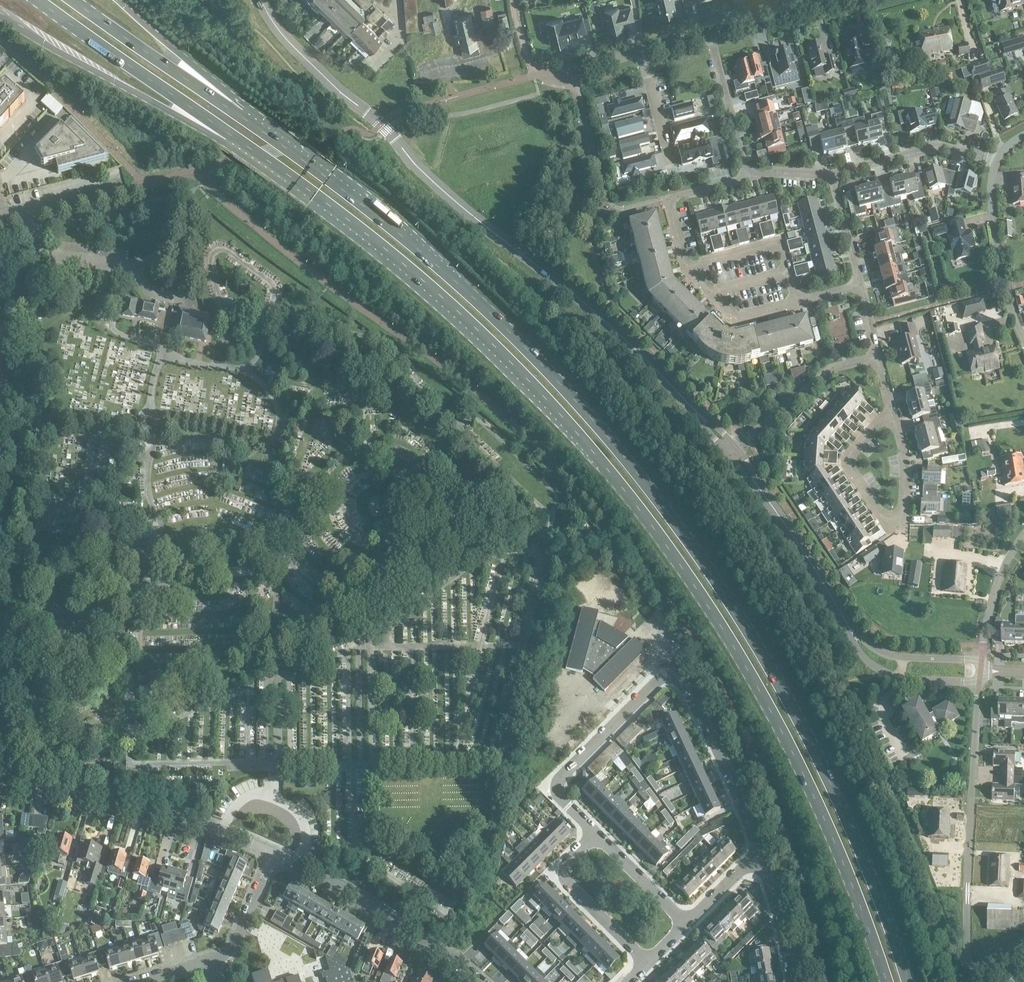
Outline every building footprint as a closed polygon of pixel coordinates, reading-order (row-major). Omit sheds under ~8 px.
[(344,31),(346,29),(358,16),(359,17),(362,13),(348,0),(312,0),(344,31)] [(657,2),(655,2),(657,9),(659,8),(661,16),(676,12),(673,0),(657,0),(657,2)] [(992,0),(991,2),(994,13),(996,14),(1014,9),(1014,7),(1023,5),(1023,0),(992,0)] [(370,20),(373,17),(380,9),(377,6),(370,14),(370,13),(366,17),(370,20)] [(618,7),(604,11),(606,19),(605,19),(604,21),(605,26),(607,28),(608,28),(609,31),(623,28),(622,23),(634,20),(630,7),(619,10),(618,7)] [(380,9),(373,17),(370,20),(373,24),(377,20),(377,21),(384,13),(380,9)] [(423,15),(425,23),(422,23),(425,33),(431,31),(429,22),(435,21),(433,13),(423,15)] [(463,56),(480,52),(476,39),(483,37),(481,29),(474,31),(470,14),(454,18),(458,34),(454,35),(456,43),(460,42),(463,56)] [(498,17),(501,29),(509,27),(506,15),(498,17)] [(354,37),(366,24),(359,17),(358,16),(346,29),(354,37)] [(566,36),(585,31),(582,17),(563,22),(562,19),(546,23),(552,46),(568,42),(566,36)] [(316,40),(331,24),(325,18),(310,34),(316,40)] [(431,34),(438,32),(436,20),(435,21),(429,22),(431,31),(431,34)] [(362,44),(374,32),(366,24),(354,37),(362,44)] [(336,28),(331,33),(337,39),(342,34),(336,28)] [(919,33),(922,55),(937,53),(940,52),(952,50),(948,28),(919,33)] [(374,32),(362,44),(369,52),(382,39),(374,32)] [(876,40),(886,72),(894,69),(884,38),(876,40)] [(1003,53),(1017,49),(1019,55),(1023,53),(1023,46),(1021,47),(1018,38),(999,44),(1002,54),(1003,53)] [(846,61),(847,61),(850,70),(866,66),(864,61),(874,58),(871,48),(866,49),(866,50),(862,51),(859,40),(843,44),(845,53),(844,54),(846,61)] [(834,58),(826,59),(822,44),(807,48),(812,71),(824,68),(825,75),(837,72),(834,58)] [(958,56),(961,56),(969,54),(967,44),(957,46),(958,56)] [(797,78),(794,66),(792,58),(790,50),(775,54),(776,57),(775,57),(775,59),(776,59),(777,61),(776,61),(777,64),(777,65),(770,66),(770,65),(769,66),(774,87),(783,85),(782,82),(797,78)] [(746,59),(745,62),(747,63),(751,79),(754,80),(758,79),(765,83),(766,85),(771,84),(770,82),(766,66),(760,68),(758,58),(753,55),(751,58),(746,59)] [(987,61),(969,66),(969,68),(972,77),(972,78),(990,72),(987,61)] [(754,82),(754,80),(751,79),(747,63),(745,62),(738,64),(735,68),(737,70),(742,85),(754,82)] [(933,71),(946,69),(945,62),(932,64),(933,71)] [(355,75),(358,70),(352,65),(349,69),(355,75)] [(972,77),(969,68),(961,70),(964,80),(972,77)] [(1001,70),(978,78),(982,90),(1006,82),(1001,70)] [(12,115),(10,113),(21,101),(5,86),(0,90),(0,128),(12,115)] [(938,90),(930,92),(932,98),(940,96),(938,90)] [(1004,121),(1017,114),(1007,96),(1006,96),(1003,91),(995,96),(998,101),(994,103),(1004,121)] [(757,92),(744,95),(746,102),(758,98),(757,92)] [(47,109),(54,115),(55,116),(57,114),(63,107),(55,101),(48,94),(43,100),(40,103),(47,109)] [(886,108),(893,106),(890,95),(883,97),(886,108)] [(716,106),(713,96),(707,98),(710,108),(716,106)] [(803,98),(804,105),(813,103),(811,96),(803,98)] [(881,96),(875,98),(878,109),(884,108),(881,96)] [(756,120),(775,114),(771,98),(756,102),(757,108),(756,108),(759,118),(755,119),(756,120)] [(645,110),(642,99),(622,104),(620,99),(612,101),(614,106),(607,108),(610,119),(645,110)] [(671,109),(672,114),(674,122),(695,117),(693,109),(691,103),(671,109)] [(602,104),(596,106),(598,116),(605,115),(602,104)] [(951,117),(950,116),(947,127),(961,130),(961,129),(975,133),(978,119),(969,116),(970,114),(953,109),(951,117)] [(923,111),(907,115),(909,122),(907,122),(910,133),(924,130),(924,128),(937,125),(934,111),(924,113),(923,111)] [(598,116),(601,127),(608,126),(608,125),(605,114),(605,115),(598,116)] [(758,130),(779,125),(776,114),(775,114),(756,120),(758,130)] [(865,125),(870,143),(882,140),(879,130),(884,129),(881,114),(870,117),(871,118),(871,124),(865,125)] [(640,118),(615,125),(618,139),(644,132),(640,118)] [(722,128),(719,118),(713,119),(715,129),(722,128)] [(708,119),(670,129),(674,144),(692,140),(693,144),(700,142),(699,138),(712,135),(708,119)] [(870,143),(865,125),(859,127),(856,122),(856,120),(846,123),(850,138),(856,137),(858,146),(870,143)] [(831,134),(835,152),(847,149),(845,140),(850,138),(846,123),(836,126),(836,127),(836,133),(831,134)] [(71,124),(63,132),(61,130),(36,155),(44,169),(55,165),(57,174),(58,174),(58,173),(72,169),(72,170),(73,170),(72,168),(80,166),(80,168),(81,168),(81,167),(105,160),(71,125),(71,124)] [(758,141),(761,141),(781,135),(782,135),(779,125),(758,130),(759,133),(756,134),(758,141)] [(608,126),(601,127),(604,137),(610,136),(608,126)] [(835,152),(831,134),(825,136),(822,131),(822,130),(817,131),(816,126),(806,129),(807,134),(811,148),(821,146),(824,155),(835,152)] [(928,134),(941,130),(940,126),(927,130),(928,134)] [(781,135),(761,141),(765,140),(767,150),(768,150),(770,156),(786,152),(784,146),(781,135)] [(647,136),(619,143),(623,160),(641,155),(639,147),(650,144),(647,136)] [(727,149),(724,139),(718,140),(721,151),(727,149)] [(712,159),(708,142),(679,149),(683,166),(712,159)] [(617,163),(616,157),(613,147),(607,148),(611,164),(617,163)] [(773,163),(790,158),(788,154),(771,158),(773,163)] [(653,156),(621,164),(624,176),(656,168),(653,156)] [(626,177),(622,178),(619,168),(613,170),(617,187),(618,190),(632,186),(632,184),(628,185),(626,177)] [(949,186),(953,173),(945,171),(942,171),(942,170),(938,171),(938,169),(923,172),(926,183),(928,183),(930,190),(946,186),(949,186)] [(953,173),(949,186),(955,188),(954,191),(970,196),(972,188),(974,189),(977,178),(963,174),(963,176),(953,173)] [(901,180),(906,197),(911,195),(914,200),(914,201),(925,199),(921,185),(916,186),(913,176),(901,180)] [(1012,191),(1015,191),(1015,189),(1018,189),(1018,191),(1023,190),(1023,176),(1011,177),(1012,191)] [(906,197),(901,180),(890,183),(892,192),(887,194),(890,208),(900,205),(900,204),(900,198),(906,197)] [(867,189),(871,206),(877,204),(880,209),(880,210),(890,208),(887,194),(881,195),(878,185),(867,189)] [(871,206),(867,189),(855,192),(857,202),(852,203),(856,217),(866,214),(865,213),(866,207),(871,206)] [(1018,191),(1018,189),(1015,189),(1015,191),(1012,191),(1013,205),(1023,204),(1023,190),(1018,191)] [(760,200),(765,218),(778,214),(773,196),(760,200)] [(801,217),(819,212),(816,199),(798,204),(801,217)] [(765,218),(760,200),(747,203),(752,221),(765,218)] [(752,221),(747,203),(735,207),(739,224),(752,221)] [(739,224),(735,207),(722,210),(727,228),(739,224)] [(935,209),(928,211),(932,224),(939,222),(935,209)] [(727,228),(722,210),(709,213),(714,231),(727,228)] [(804,230),(823,225),(819,212),(801,217),(804,230)] [(714,231),(709,213),(696,217),(701,235),(714,231)] [(629,223),(649,296),(698,346),(697,348),(709,359),(713,362),(728,366),(735,366),(744,365),(751,363),(751,361),(813,345),(806,321),(753,335),(753,332),(729,338),(711,321),(709,323),(671,284),(653,217),(629,223)] [(966,233),(962,220),(930,229),(933,238),(947,234),(948,237),(952,253),(953,252),(955,262),(972,257),(970,248),(973,247),(969,232),(966,233)] [(765,224),(769,238),(775,236),(771,222),(765,224)] [(1002,223),(1004,239),(1013,238),(1012,222),(1002,223)] [(769,238),(765,224),(759,225),(763,239),(769,238)] [(808,242),(826,238),(823,225),(804,230),(808,242)] [(875,250),(894,245),(890,230),(893,230),(892,228),(890,228),(890,227),(874,231),(876,238),(875,238),(878,248),(874,249),(875,250)] [(741,230),(744,244),(750,243),(746,229),(741,230)] [(744,244),(741,230),(736,231),(739,246),(744,244)] [(715,237),(719,251),(724,249),(720,236),(715,237)] [(719,251),(715,237),(710,238),(714,252),(719,251)] [(811,255),(829,250),(826,238),(808,242),(811,255)] [(788,247),(802,244),(801,239),(787,242),(788,247)] [(802,244),(788,247),(790,253),(804,249),(802,244)] [(877,260),(900,254),(902,254),(901,249),(892,251),(891,246),(894,245),(875,250),(877,260)] [(814,268),(832,263),(829,250),(811,255),(814,268)] [(880,271),(896,266),(903,265),(900,254),(877,260),(880,271)] [(832,263),(814,268),(818,281),(836,276),(832,263)] [(795,273),(809,269),(808,264),(793,268),(795,273)] [(883,281),(903,276),(902,270),(898,272),(896,266),(880,271),(883,281)] [(809,269),(795,273),(796,278),(810,275),(809,269)] [(886,291),(905,286),(902,287),(900,281),(904,280),(903,276),(883,281),(886,291)] [(929,279),(924,281),(929,298),(934,297),(929,279)] [(905,286),(886,291),(886,292),(889,291),(892,301),(893,301),(894,307),(916,301),(914,293),(907,295),(905,286)] [(946,294),(944,286),(934,288),(936,296),(946,294)] [(102,305),(105,294),(97,292),(95,304),(102,305)] [(1018,307),(1023,306),(1023,304),(1022,297),(1016,299),(1018,307)] [(126,298),(123,316),(134,318),(137,301),(126,298)] [(982,298),(959,304),(963,320),(975,317),(974,316),(986,313),(982,298)] [(159,305),(141,302),(138,317),(156,321),(159,305)] [(178,309),(173,335),(205,342),(211,319),(211,317),(178,309)] [(634,312),(629,316),(633,320),(638,316),(634,312)] [(900,328),(903,339),(894,342),(897,352),(898,352),(902,365),(920,360),(914,338),(918,337),(915,324),(900,328)] [(958,333),(956,324),(947,326),(948,330),(950,330),(951,335),(958,333)] [(971,344),(973,343),(975,351),(967,353),(972,375),(999,368),(994,347),(983,349),(981,342),(984,341),(980,324),(967,327),(971,344)] [(906,401),(908,408),(926,403),(925,397),(929,395),(931,394),(928,384),(914,388),(915,394),(906,396),(907,400),(906,401)] [(842,399),(859,415),(860,414),(856,411),(861,405),(865,409),(867,406),(864,402),(859,398),(863,394),(856,388),(853,392),(850,389),(842,399)] [(830,404),(851,424),(851,423),(848,420),(853,414),(857,418),(859,415),(842,399),(838,395),(830,404)] [(923,423),(938,419),(933,402),(926,403),(908,408),(910,416),(911,415),(912,420),(922,417),(923,423)] [(822,413),(843,432),(840,429),(845,423),(849,426),(851,424),(830,404),(822,413)] [(814,422),(835,441),(832,438),(837,432),(841,435),(843,432),(822,413),(814,422)] [(961,429),(957,414),(950,416),(954,431),(961,429)] [(915,435),(917,443),(939,437),(937,430),(939,429),(940,429),(938,419),(923,423),(924,428),(915,431),(916,435),(915,435)] [(835,441),(814,422),(806,431),(810,434),(823,447),(824,447),(829,441),(833,444),(835,441)] [(804,457),(828,459),(828,455),(823,454),(824,447),(823,447),(810,434),(806,439),(804,457)] [(943,444),(941,444),(939,437),(917,443),(919,450),(920,450),(921,454),(931,452),(932,457),(946,453),(944,443),(943,444)] [(987,440),(971,443),(973,452),(981,450),(982,454),(989,453),(987,440)] [(1003,472),(1023,469),(1021,455),(1001,459),(1003,472)] [(828,459),(804,457),(803,475),(806,481),(821,471),(822,470),(822,463),(828,463),(828,459)] [(946,473),(962,469),(961,463),(944,467),(946,473)] [(923,492),(937,492),(937,487),(940,487),(941,470),(933,470),(933,468),(922,468),(922,482),(923,482),(923,492)] [(994,469),(980,473),(982,479),(995,475),(994,469)] [(1003,472),(1005,486),(1023,483),(1023,473),(1023,469),(1003,472)] [(813,491),(829,480),(833,477),(831,474),(826,477),(822,470),(821,471),(806,481),(813,491)] [(820,501),(835,490),(840,487),(837,484),(833,487),(829,480),(813,491),(820,501)] [(826,511),(842,500),(846,497),(844,494),(840,497),(835,490),(820,501),(826,511)] [(937,492),(923,492),(922,502),(921,502),(920,516),(931,516),(931,515),(939,515),(940,498),(936,498),(937,492)] [(833,521),(849,510),(853,507),(851,504),(846,507),(842,500),(826,511),(833,521)] [(1010,504),(995,506),(997,520),(1006,519),(1006,522),(1012,521),(1010,504)] [(840,531),(855,520),(860,517),(857,514),(853,517),(849,510),(833,521),(840,531)] [(807,523),(813,519),(810,514),(804,517),(807,523)] [(820,529),(813,519),(807,523),(814,533),(820,529)] [(846,541),(862,530),(866,527),(864,524),(859,527),(855,520),(840,531),(846,541)] [(961,539),(961,528),(924,528),(924,543),(931,543),(931,538),(961,539)] [(862,530),(846,541),(856,555),(872,545),(868,540),(873,537),(871,534),(866,537),(862,530)] [(911,531),(911,546),(922,546),(922,530),(911,531)] [(874,548),(861,557),(866,564),(879,556),(874,548)] [(851,558),(848,550),(832,555),(835,563),(851,558)] [(878,571),(880,573),(882,573),(882,575),(900,577),(902,553),(901,553),(901,552),(899,550),(896,550),(895,551),(894,552),(886,552),(885,562),(883,562),(883,564),(881,564),(879,566),(878,571)] [(908,585),(918,587),(922,564),(911,562),(909,577),(908,585)] [(945,563),(942,592),(965,594),(967,565),(945,563)] [(857,583),(846,567),(838,572),(842,578),(849,588),(857,583)] [(582,608),(578,622),(565,669),(582,674),(583,670),(595,678),(593,680),(605,692),(646,651),(645,650),(649,647),(642,640),(639,644),(634,639),(631,642),(627,639),(628,638),(600,623),(600,622),(600,623),(596,622),(598,613),(582,608)] [(1016,616),(1015,626),(1015,644),(1023,644),(1023,617),(1016,616)] [(1002,643),(1015,644),(1015,626),(1010,626),(1010,624),(996,623),(995,640),(1002,640),(1002,643)] [(1011,729),(1012,723),(1012,701),(999,700),(999,703),(992,703),(992,720),(1005,720),(1005,729),(1011,729)] [(1012,701),(1012,723),(1023,724),(1023,701),(1012,701)] [(905,712),(904,713),(921,744),(936,735),(935,732),(941,728),(942,729),(957,720),(948,705),(934,713),(932,711),(925,715),(919,705),(917,705),(915,705),(913,706),(911,707),(910,708),(908,709),(906,710),(905,712)] [(650,706),(646,710),(655,719),(659,715),(650,706)] [(645,711),(642,715),(650,723),(654,720),(655,719),(646,710),(645,711)] [(640,716),(637,719),(646,728),(649,725),(650,723),(642,715),(640,716)] [(660,722),(666,735),(681,728),(675,715),(660,722)] [(635,721),(633,724),(641,732),(644,730),(646,728),(637,719),(635,721)] [(633,724),(629,728),(637,736),(641,732),(633,724)] [(626,731),(624,732),(633,741),(634,739),(637,736),(629,728),(626,731)] [(666,735),(672,746),(687,739),(681,728),(666,735)] [(642,739),(645,744),(663,736),(660,730),(642,739)] [(621,736),(620,737),(628,745),(629,744),(633,741),(624,732),(621,736)] [(620,737),(616,741),(624,749),(628,745),(620,737)] [(672,746),(677,758),(692,751),(687,739),(672,746)] [(613,743),(609,747),(617,756),(622,752),(613,743)] [(608,748),(605,752),(613,760),(617,757),(617,756),(609,747),(608,748)] [(677,758),(683,770),(698,763),(692,751),(677,758)] [(1002,776),(1023,777),(1023,769),(1015,769),(1016,752),(995,751),(994,767),(1000,767),(1002,769),(1002,776)] [(603,754),(600,756),(609,765),(611,762),(613,760),(605,752),(603,754)] [(617,756),(617,757),(626,767),(631,764),(622,752),(617,756)] [(597,759),(596,761),(604,769),(606,768),(609,765),(600,756),(597,759)] [(636,765),(640,762),(635,756),(631,759),(636,765)] [(592,764),(591,765),(600,774),(600,773),(604,769),(596,761),(592,764)] [(640,762),(636,765),(640,772),(644,769),(640,762)] [(683,770),(688,781),(703,774),(698,763),(683,770)] [(587,769),(587,770),(588,770),(594,776),(595,778),(599,775),(600,774),(591,765),(587,769)] [(634,778),(639,775),(634,768),(630,771),(634,778)] [(688,781),(694,793),(709,786),(703,774),(688,781)] [(639,775),(634,778),(639,784),(643,781),(639,775)] [(1023,777),(1002,776),(1002,783),(999,785),(993,785),(993,801),(1014,801),(1015,786),(1022,786),(1023,777)] [(651,786),(655,783),(650,777),(646,780),(651,786)] [(593,801),(604,790),(595,780),(583,792),(593,801)] [(655,783),(651,786),(655,793),(660,790),(655,783)] [(694,793),(699,805),(714,798),(709,786),(694,793)] [(650,799),(654,796),(649,789),(645,792),(650,799)] [(923,789),(903,789),(903,794),(918,794),(918,798),(923,798),(923,789)] [(604,790),(593,801),(602,811),(614,799),(604,790)] [(611,820),(623,808),(622,807),(626,804),(617,795),(614,799),(602,811),(611,820)] [(654,796),(650,799),(654,805),(659,802),(654,796)] [(666,807),(670,804),(666,798),(661,801),(666,807)] [(720,810),(714,798),(699,805),(705,817),(720,810)] [(656,806),(654,805),(650,799),(646,803),(643,805),(648,812),(656,806)] [(670,804),(666,807),(671,814),(675,811),(670,804)] [(620,829),(632,817),(623,808),(611,820),(620,829)] [(597,821),(601,816),(593,810),(590,814),(597,821)] [(665,820),(669,817),(665,810),(660,813),(665,820)] [(929,811),(928,821),(925,821),(925,827),(928,828),(928,838),(948,839),(949,812),(929,811)] [(28,827),(30,815),(22,814),(20,826),(28,827)] [(632,817),(620,829),(629,838),(641,827),(632,817)] [(669,817),(665,820),(666,820),(662,824),(663,826),(665,825),(667,828),(670,826),(674,823),(669,817)] [(547,829),(561,843),(570,834),(556,820),(548,827),(547,829)] [(663,832),(660,828),(658,829),(655,823),(649,826),(654,837),(663,832)] [(548,827),(545,824),(542,827),(545,830),(538,838),(552,852),(561,843),(547,829),(548,827)] [(629,838),(638,847),(650,836),(641,827),(629,838)] [(686,836),(690,841),(699,833),(699,832),(695,827),(686,836)] [(711,827),(699,833),(701,838),(714,832),(711,827)] [(529,846),(543,861),(552,852),(538,838),(534,833),(526,841),(527,842),(530,845),(529,846)] [(70,850),(69,849),(72,840),(66,838),(66,836),(61,835),(59,836),(56,845),(50,844),(47,853),(53,855),(54,853),(61,855),(59,864),(65,865),(67,857),(68,857),(70,850)] [(647,857),(659,845),(650,836),(638,847),(647,857)] [(681,850),(690,841),(686,836),(676,845),(681,850)] [(675,837),(668,845),(672,848),(679,840),(675,837)] [(719,846),(716,844),(711,848),(714,851),(715,851),(726,862),(735,853),(734,852),(737,849),(727,839),(725,842),(724,841),(719,846)] [(218,849),(221,843),(214,840),(212,846),(218,849)] [(520,855),(534,870),(543,861),(529,846),(530,845),(527,842),(524,845),(527,848),(520,855)] [(85,844),(84,847),(78,846),(73,864),(79,865),(81,862),(88,864),(86,870),(89,871),(85,883),(96,887),(105,859),(99,857),(101,849),(85,844)] [(659,845),(647,857),(657,866),(668,855),(659,845)] [(694,849),(690,845),(681,855),(685,858),(694,849)] [(702,857),(705,860),(717,871),(726,862),(715,851),(714,851),(711,848),(702,857)] [(210,851),(204,849),(201,861),(207,863),(210,851)] [(120,855),(120,853),(115,851),(114,853),(113,853),(108,869),(107,873),(125,878),(129,864),(124,863),(126,856),(120,855)] [(955,867),(955,855),(949,855),(949,854),(932,854),(932,866),(948,867),(955,867)] [(511,864),(525,878),(534,870),(520,855),(512,863),(511,864)] [(685,858),(681,855),(672,864),(676,868),(685,858)] [(221,869),(242,877),(246,866),(226,857),(221,869)] [(991,857),(990,887),(1009,887),(1010,858),(991,857)] [(150,864),(144,862),(143,860),(140,859),(138,860),(137,860),(132,876),(139,878),(137,886),(141,887),(137,900),(144,902),(145,897),(147,892),(149,887),(150,880),(147,879),(149,873),(147,873),(150,864)] [(512,863),(509,860),(506,863),(509,866),(502,873),(516,888),(525,878),(511,864),(512,863)] [(669,883),(688,864),(684,860),(665,878),(669,883)] [(693,866),(696,869),(707,881),(717,871),(705,860),(700,865),(697,862),(693,866)] [(676,868),(672,864),(663,873),(667,876),(676,868)] [(34,866),(28,865),(26,872),(32,874),(34,866)] [(169,891),(175,871),(163,868),(162,871),(154,869),(148,892),(160,895),(162,888),(169,891)] [(222,882),(237,888),(242,877),(221,869),(219,873),(225,876),(222,882)] [(684,876),(687,879),(687,878),(699,889),(707,881),(696,869),(691,874),(688,871),(684,876)] [(175,871),(169,891),(167,898),(187,903),(193,879),(186,878),(187,874),(175,871)] [(247,883),(251,875),(246,873),(242,880),(247,883)] [(689,899),(699,889),(687,878),(687,879),(682,884),(679,881),(675,885),(689,899)] [(121,890),(123,882),(117,880),(115,888),(121,890)] [(54,896),(55,896),(62,899),(67,884),(59,881),(54,896)] [(237,888),(222,882),(219,889),(216,888),(214,892),(232,899),(237,888)] [(287,909),(291,911),(302,892),(291,885),(284,899),(290,903),(287,909)] [(543,907),(555,896),(545,886),(534,898),(543,907)] [(213,904),(228,910),(232,899),(214,892),(213,891),(208,902),(213,904)] [(298,908),(305,911),(313,898),(314,895),(307,891),(306,894),(302,892),(291,911),(295,913),(298,908)] [(28,895),(21,895),(22,904),(29,903),(28,895)] [(741,895),(732,904),(743,916),(748,911),(751,914),(755,910),(741,895)] [(555,896),(543,907),(552,917),(564,905),(555,896)] [(312,923),(312,922),(323,903),(313,898),(305,911),(311,915),(308,920),(312,923)] [(524,905),(520,901),(510,910),(515,915),(524,905)] [(333,909),(323,903),(312,922),(316,925),(319,920),(326,923),(333,909)] [(228,910),(213,904),(210,911),(205,909),(203,913),(223,921),(228,910)] [(723,913),(734,925),(739,920),(742,923),(746,919),(743,916),(732,904),(723,913)] [(564,905),(552,917),(561,926),(573,914),(564,905)] [(988,906),(987,931),(1012,932),(1012,931),(1019,931),(1019,911),(1012,911),(1013,907),(988,906)] [(344,915),(333,909),(326,923),(332,927),(329,932),(333,934),(344,915)] [(125,920),(127,912),(119,910),(117,918),(125,920)] [(95,926),(99,914),(90,911),(87,923),(95,926)] [(271,922),(281,928),(287,918),(283,915),(277,911),(274,917),(271,922)] [(513,917),(508,912),(499,921),(504,926),(513,917)] [(203,913),(198,925),(206,928),(204,933),(213,937),(215,932),(218,933),(223,921),(203,913)] [(714,923),(725,934),(729,930),(732,933),(736,928),(733,926),(734,925),(723,913),(714,923)] [(573,914),(561,926),(570,935),(582,923),(573,914)] [(346,935),(354,921),(356,919),(349,915),(348,918),(344,915),(333,934),(337,936),(340,931),(346,935)] [(281,928),(292,934),(294,930),(289,927),(293,921),(287,918),(281,928)] [(5,920),(0,920),(0,933),(11,932),(11,926),(5,927),(5,920)] [(365,927),(354,921),(346,935),(357,941),(362,933),(364,934),(367,929),(365,928),(365,927)] [(183,929),(185,928),(188,940),(193,939),(188,922),(182,924),(181,930),(183,929)] [(64,936),(67,926),(58,923),(55,933),(64,936)] [(164,934),(177,930),(175,923),(162,928),(164,934)] [(582,923),(570,935),(579,944),(591,932),(582,923)] [(724,935),(725,934),(714,923),(704,932),(707,936),(704,940),(713,949),(717,945),(715,944),(720,939),(723,942),(727,938),(724,935)] [(760,932),(764,928),(760,924),(756,928),(760,932)] [(294,930),(292,934),(298,938),(302,940),(305,936),(301,933),(304,929),(297,925),(294,930)] [(538,931),(538,930),(533,925),(529,929),(535,934),(538,931)] [(538,931),(535,934),(540,940),(549,930),(544,925),(538,931)] [(179,930),(183,942),(188,940),(185,928),(183,929),(181,930),(179,930)] [(755,936),(760,932),(756,928),(751,932),(755,936)] [(183,942),(179,930),(173,932),(177,944),(183,942)] [(44,938),(52,939),(53,932),(45,931),(44,938)] [(523,934),(529,940),(532,936),(527,931),(523,934)] [(19,950),(17,945),(11,947),(11,945),(7,945),(6,938),(12,938),(11,932),(0,933),(0,952),(19,950)] [(177,944),(173,932),(167,934),(171,946),(177,944)] [(564,932),(560,936),(569,945),(573,942),(564,932)] [(591,932),(579,944),(589,953),(600,942),(591,932)] [(141,943),(147,960),(158,957),(157,955),(158,955),(157,950),(163,948),(158,934),(147,937),(148,941),(141,943)] [(171,946),(167,934),(161,936),(164,948),(171,946)] [(494,957),(506,945),(496,935),(485,947),(494,957)] [(529,940),(534,946),(538,942),(532,936),(529,940)] [(746,945),(750,941),(746,937),(742,941),(746,945)] [(519,941),(511,948),(515,953),(524,946),(519,941)] [(147,960),(141,943),(134,946),(133,942),(128,943),(134,962),(144,959),(144,961),(147,960)] [(600,942),(589,953),(598,962),(609,951),(600,942)] [(124,965),(134,962),(128,943),(123,944),(124,949),(118,951),(123,967),(125,967),(124,965)] [(362,958),(367,945),(361,943),(356,956),(362,958)] [(553,953),(557,949),(551,943),(547,947),(553,953)] [(690,952),(701,963),(706,958),(709,961),(713,957),(699,943),(690,952)] [(84,979),(87,979),(81,962),(74,964),(73,960),(70,961),(64,944),(57,947),(62,963),(66,977),(72,976),(74,981),(84,978),(84,979)] [(494,957),(503,966),(515,954),(506,945),(494,957)] [(741,950),(737,946),(733,950),(737,954),(741,950)] [(755,968),(771,965),(768,951),(767,946),(748,949),(749,955),(752,954),(754,960),(749,961),(750,967),(755,966),(755,968)] [(120,968),(123,967),(118,951),(117,951),(116,947),(99,952),(103,966),(108,965),(110,970),(120,967),(120,968)] [(547,958),(551,955),(545,949),(541,953),(547,958)] [(557,949),(553,953),(558,958),(562,955),(557,949)] [(0,952),(0,958),(12,958),(12,957),(20,956),(19,950),(0,952)] [(325,956),(326,957),(332,960),(336,954),(329,950),(325,956)] [(372,968),(377,970),(383,956),(371,950),(362,971),(369,975),(372,968)] [(526,962),(533,955),(527,950),(520,957),(526,962)] [(609,951),(598,962),(607,972),(619,960),(609,951)] [(97,968),(103,966),(99,952),(87,955),(80,958),(81,962),(87,979),(89,978),(88,976),(98,973),(97,968)] [(681,961),(695,975),(704,966),(701,963),(690,952),(681,961)] [(512,975),(524,963),(515,954),(503,966),(512,975)] [(551,955),(547,958),(553,964),(556,960),(551,955)] [(534,972),(545,960),(540,956),(529,967),(534,972)] [(732,959),(728,956),(724,960),(728,964),(732,959)] [(332,960),(326,957),(330,971),(321,974),(322,980),(325,979),(326,981),(353,981),(349,970),(332,960)] [(384,974),(381,981),(390,981),(391,981),(392,981),(393,977),(398,979),(400,973),(399,972),(402,964),(391,959),(384,974)] [(683,981),(688,981),(695,975),(681,961),(671,970),(683,981)] [(571,971),(575,967),(569,962),(565,965),(571,971)] [(66,977),(62,963),(51,966),(44,969),(45,973),(48,981),(62,981),(61,979),(66,977)] [(533,972),(524,963),(512,975),(520,981),(523,981),(533,972)] [(550,965),(541,973),(545,978),(554,970),(550,965)] [(771,965),(755,968),(756,973),(752,974),(753,980),(757,979),(757,981),(773,978),(771,965)] [(45,973),(38,975),(37,971),(32,973),(30,967),(24,969),(26,974),(28,981),(48,981),(45,973)] [(565,977),(569,973),(563,967),(560,971),(565,977)] [(575,967),(571,971),(577,976),(580,973),(575,967)] [(604,976),(599,970),(590,978),(594,981),(597,981),(604,976)] [(671,970),(662,979),(665,981),(683,981),(671,970)] [(267,971),(267,972),(267,973),(252,978),(253,981),(271,981),(267,971)] [(542,981),(533,972),(523,981),(542,981)] [(433,980),(419,973),(414,981),(433,981),(433,980)] [(565,977),(571,981),(575,979),(569,973),(565,977)]
